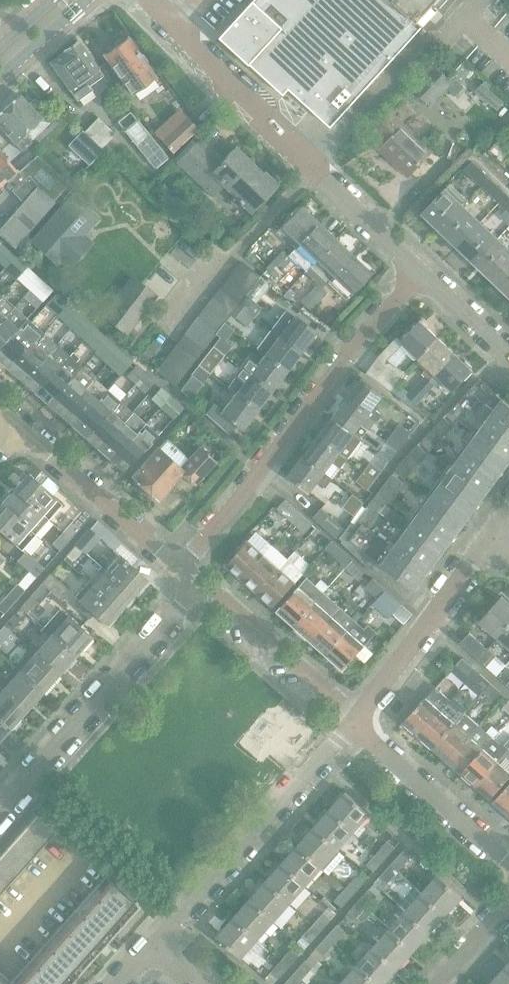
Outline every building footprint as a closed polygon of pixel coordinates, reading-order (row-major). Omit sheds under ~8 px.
[(221,37),(234,49),(249,62),(284,95),(290,89),(332,127),(423,28),(423,27),(421,26),(393,0),(255,0),(226,32),(224,35),(221,37)] [(421,26),(423,27),(424,27),(449,0),(393,0),(421,26)] [(133,94),(155,79),(148,68),(149,67),(147,65),(148,61),(144,55),(140,55),(128,38),(127,39),(122,38),(115,43),(114,48),(104,55),(124,84),(126,83),(133,94)] [(89,86),(103,77),(78,40),(63,50),(64,51),(50,62),(77,101),(92,90),(89,86)] [(463,62),(452,75),(456,79),(461,83),(473,69),(463,62)] [(453,81),(436,65),(414,88),(431,105),(453,81)] [(482,81),(475,89),(498,108),(505,99),(482,81)] [(20,95),(0,113),(0,126),(23,152),(33,143),(25,133),(48,113),(34,98),(28,103),(20,95)] [(433,150),(392,111),(374,130),(387,143),(381,149),(392,160),(395,158),(411,173),(433,150)] [(185,115),(160,138),(173,152),(198,128),(185,115)] [(102,149),(116,134),(98,117),(85,132),(102,149)] [(137,120),(125,130),(155,169),(168,158),(137,120)] [(82,130),(68,145),(89,165),(103,149),(102,149),(85,132),(82,130)] [(251,213),(277,185),(265,173),(263,175),(235,149),(222,162),(199,140),(178,162),(213,196),(223,185),(239,199),(238,200),(251,213)] [(6,179),(15,189),(13,191),(24,203),(0,230),(0,235),(15,249),(26,236),(56,202),(55,201),(63,191),(70,183),(37,156),(18,171),(0,150),(0,185),(6,179)] [(473,162),(465,170),(482,186),(490,178),(474,162),(473,162)] [(482,186),(500,203),(508,194),(490,178),(482,186)] [(446,189),(424,212),(442,229),(463,206),(468,202),(451,185),(446,190),(446,189)] [(59,265),(61,262),(70,270),(89,249),(80,241),(100,218),(74,194),(32,242),(59,265)] [(508,212),(508,195),(508,194),(500,203),(508,212)] [(442,229),(459,246),(481,223),(463,206),(442,229)] [(300,207),(277,231),(296,249),(300,244),(299,244),(318,224),(300,207)] [(459,246),(476,262),(498,239),(481,223),(459,246)] [(296,249),(313,265),(336,240),(318,224),(299,244),(300,244),(296,249)] [(494,278),(508,262),(508,249),(498,239),(476,262),(494,278)] [(313,265),(330,281),(334,277),(335,277),(354,257),(336,240),(313,265)] [(0,248),(0,264),(5,268),(16,256),(3,245),(0,248)] [(293,260),(283,250),(274,259),(285,269),(293,260)] [(5,268),(17,279),(28,267),(16,256),(5,268)] [(348,298),(371,274),(354,257),(335,277),(334,277),(330,281),(348,298)] [(267,270),(260,277),(269,286),(285,269),(274,259),(265,269),(267,270)] [(260,277),(261,276),(242,261),(234,271),(253,286),(260,277)] [(508,293),(508,262),(494,278),(508,293)] [(17,279),(30,291),(41,278),(28,267),(17,279)] [(234,271),(227,280),(246,295),(253,286),(234,271)] [(43,302),(54,290),(41,278),(30,291),(43,302)] [(156,295),(133,278),(103,317),(126,334),(156,295)] [(227,280),(220,289),(240,304),(246,295),(227,280)] [(328,293),(318,284),(310,293),(319,302),(328,293)] [(220,289),(213,298),(232,313),(240,304),(220,289)] [(57,293),(46,304),(60,316),(70,305),(57,293)] [(301,302),(311,311),(319,302),(310,293),(301,302)] [(5,319),(14,308),(2,297),(0,299),(0,323),(5,319)] [(213,298),(206,307),(226,322),(232,313),(213,298)] [(262,308),(250,299),(243,308),(255,317),(262,308)] [(70,305),(60,316),(73,328),(83,316),(70,305)] [(206,307),(199,316),(219,331),(226,322),(206,307)] [(27,320),(14,308),(5,319),(0,323),(0,347),(19,329),(27,320)] [(235,318),(247,327),(255,317),(243,308),(235,318)] [(316,333),(286,310),(271,330),(280,336),(301,353),(316,333)] [(83,316),(73,328),(85,339),(95,328),(83,316)] [(199,316),(192,325),(212,340),(219,331),(199,316)] [(400,368),(411,349),(420,358),(439,338),(421,321),(402,341),(398,337),(381,355),(368,374),(392,392),(398,383),(406,373),(400,368)] [(0,355),(0,361),(10,369),(35,345),(44,335),(30,323),(22,332),(0,355)] [(192,325),(186,334),(205,349),(212,340),(192,325)] [(85,339),(98,351),(108,339),(95,328),(85,339)] [(186,334),(178,343),(198,358),(205,349),(186,334)] [(10,369),(22,380),(47,356),(57,346),(44,335),(35,345),(10,369)] [(280,336),(265,355),(287,372),(301,353),(280,336)] [(232,347),(220,338),(213,346),(225,355),(232,347)] [(420,358),(437,375),(456,355),(439,338),(420,358)] [(98,351),(110,362),(121,350),(108,339),(98,351)] [(178,343),(171,352),(191,367),(198,358),(178,343)] [(22,380),(35,392),(60,368),(69,357),(57,346),(47,356),(22,380)] [(213,346),(199,365),(211,374),(225,355),(213,346)] [(119,370),(129,358),(121,350),(110,362),(119,370)] [(171,352),(165,361),(184,376),(191,367),(171,352)] [(259,365),(251,359),(243,369),(273,391),(287,372),(265,355),(259,365)] [(455,392),(474,371),(456,355),(437,375),(455,392)] [(35,392),(47,403),(73,379),(82,369),(76,363),(69,357),(60,368),(35,392)] [(157,371),(176,386),(184,376),(165,361),(157,371)] [(136,364),(125,376),(135,385),(146,373),(136,364)] [(190,376),(202,386),(211,374),(199,365),(190,376)] [(47,403),(60,414),(85,390),(95,380),(93,379),(82,369),(73,379),(47,403)] [(229,388),(236,394),(237,394),(258,410),(273,391),(243,369),(229,388)] [(144,393),(155,381),(146,373),(135,385),(144,393)] [(436,385),(431,381),(427,376),(418,386),(427,395),(436,385)] [(60,414),(73,425),(98,401),(107,391),(95,380),(85,390),(60,414)] [(363,380),(348,399),(370,416),(377,421),(382,414),(375,408),(385,396),(363,380)] [(398,383),(392,392),(404,400),(411,393),(398,383)] [(161,386),(150,398),(161,407),(171,396),(161,386)] [(404,400),(409,404),(414,400),(418,404),(427,395),(418,386),(411,393),(404,400)] [(73,425),(85,436),(111,412),(120,402),(107,391),(98,401),(73,425)] [(237,394),(236,394),(223,412),(213,405),(207,414),(214,421),(231,433),(237,424),(243,429),(258,410),(237,394)] [(174,419),(184,408),(171,396),(161,407),(174,419)] [(355,435),(363,424),(371,430),(378,421),(377,421),(370,416),(348,399),(333,418),(355,435)] [(339,538),(343,541),(341,543),(377,574),(383,565),(417,591),(508,466),(508,404),(502,399),(494,409),(486,403),(476,418),(484,423),(477,433),(405,531),(369,505),(366,509),(363,507),(339,538)] [(85,436),(98,447),(123,424),(132,413),(120,402),(111,412),(85,436)] [(450,412),(447,415),(456,423),(460,419),(450,412)] [(98,447),(110,458),(136,435),(145,425),(132,413),(123,424),(98,447)] [(445,417),(421,442),(430,451),(454,426),(445,417)] [(363,440),(355,435),(333,418),(319,437),(348,459),(363,440)] [(412,432),(400,423),(393,433),(405,442),(412,432)] [(150,445),(158,436),(145,425),(136,435),(110,458),(124,470),(150,445)] [(386,442),(397,451),(405,442),(393,433),(386,442)] [(334,462),(342,468),(348,459),(319,437),(305,456),(326,473),(334,462)] [(216,461),(198,445),(187,457),(166,439),(132,477),(159,501),(183,474),(195,485),(216,461)] [(405,460),(400,466),(395,472),(406,479),(413,470),(428,453),(419,445),(405,460)] [(326,473),(305,456),(290,476),(311,492),(320,481),(327,487),(334,479),(326,473)] [(381,472),(370,463),(363,471),(375,480),(381,472)] [(34,465),(27,473),(52,495),(59,488),(41,471),(34,465)] [(356,481),(367,490),(375,480),(363,471),(356,481)] [(21,478),(22,479),(14,489),(48,519),(61,504),(52,495),(27,473),(26,474),(25,473),(21,478)] [(392,474),(373,500),(383,509),(387,504),(403,482),(392,474)] [(8,493),(9,494),(1,504),(35,534),(48,519),(14,489),(13,490),(12,488),(8,493)] [(286,499),(278,508),(293,522),(301,513),(286,499)] [(1,504),(0,504),(0,530),(16,544),(22,548),(35,534),(1,504)] [(338,538),(346,529),(322,508),(314,517),(338,538)] [(306,533),(314,524),(301,513),(293,522),(306,533)] [(81,528),(73,522),(63,533),(70,539),(81,528)] [(273,546),(248,523),(231,541),(241,550),(227,565),(243,578),(271,547),(272,548),(273,546)] [(99,538),(90,529),(76,545),(86,553),(99,538)] [(52,545),(60,551),(70,539),(63,533),(52,545)] [(325,550),(346,569),(354,560),(333,541),(325,550)] [(66,556),(73,563),(83,552),(85,554),(86,553),(76,545),(66,556)] [(243,578),(259,593),(287,561),(272,548),(271,547),(243,578)] [(274,607),(304,573),(296,566),(303,557),(296,551),(287,561),(259,593),(274,607)] [(45,568),(29,555),(25,552),(17,561),(37,577),(45,568)] [(147,580),(119,555),(105,570),(134,595),(136,596),(140,592),(139,590),(147,580)] [(346,569),(358,580),(366,571),(354,560),(346,569)] [(121,610),(122,611),(127,606),(126,605),(134,595),(105,570),(92,585),(121,610)] [(42,583),(62,601),(70,591),(50,574),(42,583)] [(295,625),(325,592),(330,587),(322,579),(317,585),(308,577),(279,610),(295,625)] [(375,579),(367,587),(379,598),(387,589),(375,579)] [(92,585),(90,582),(76,597),(83,603),(78,609),(89,618),(94,613),(109,626),(114,621),(113,619),(121,610),(92,585)] [(25,591),(17,584),(7,596),(14,603),(25,591)] [(394,614),(403,604),(387,589),(379,598),(378,599),(394,614)] [(295,625),(312,640),(341,607),(325,592),(295,625)] [(4,615),(14,603),(7,596),(0,603),(0,611),(4,615)] [(20,607),(27,614),(37,602),(30,596),(20,607)] [(481,622),(499,638),(508,627),(508,602),(503,596),(481,622)] [(312,640),(328,654),(358,622),(341,607),(312,640)] [(67,616),(59,609),(43,628),(51,635),(67,616)] [(20,621),(13,615),(3,626),(10,632),(20,621)] [(91,638),(67,616),(51,635),(75,656),(91,638)] [(358,622),(328,654),(345,669),(378,632),(370,625),(366,629),(358,622)] [(0,643),(10,632),(3,626),(0,629),(0,643)] [(508,647),(508,627),(499,638),(508,647)] [(471,633),(461,643),(480,660),(489,649),(471,633)] [(51,635),(34,653),(58,675),(75,656),(51,635)] [(487,666),(496,656),(489,649),(480,660),(487,666)] [(34,653),(18,671),(42,693),(58,675),(34,653)] [(468,675),(474,668),(463,658),(456,665),(468,675)] [(0,684),(0,688),(26,711),(42,693),(18,671),(14,668),(0,684)] [(491,683),(482,675),(474,683),(484,691),(491,683)] [(502,692),(491,683),(484,691),(483,692),(493,702),(502,692)] [(10,729),(26,711),(0,688),(0,720),(10,729)] [(425,698),(404,722),(419,735),(446,704),(449,701),(435,688),(426,698),(425,698)] [(419,735),(433,748),(460,717),(463,714),(449,701),(446,704),(419,735)] [(478,726),(463,714),(460,717),(433,748),(447,760),(478,726)] [(10,729),(0,720),(0,740),(10,729)] [(447,760),(462,773),(492,739),(499,731),(492,725),(485,733),(478,726),(447,760)] [(503,748),(492,739),(462,773),(476,786),(508,749),(508,741),(503,748)] [(476,786),(491,799),(508,778),(508,749),(476,786)] [(494,802),(508,815),(508,785),(494,802)] [(355,831),(360,835),(366,827),(362,823),(371,813),(347,792),(331,810),(354,831),(355,831)] [(338,849),(354,832),(354,831),(331,810),(315,828),(338,849)] [(0,856),(0,894),(54,833),(55,834),(56,832),(37,815),(0,856)] [(322,867),(328,873),(344,855),(338,849),(315,828),(298,846),(322,867)] [(395,847),(388,840),(377,852),(385,859),(395,847)] [(298,846),(286,860),(282,864),(306,886),(322,867),(298,846)] [(377,852),(366,864),(374,871),(385,859),(377,852)] [(398,871),(409,859),(401,852),(391,864),(398,871)] [(282,864),(266,882),(290,904),(306,886),(282,864)] [(380,876),(387,883),(398,871),(391,864),(380,876)] [(327,873),(323,877),(337,889),(341,884),(327,873)] [(463,895),(438,874),(422,892),(446,914),(463,895)] [(364,882),(356,875),(345,888),(353,895),(364,882)] [(110,881),(18,983),(71,983),(140,908),(110,881)] [(266,882),(250,901),(274,922),(290,904),(266,882)] [(334,900),(342,907),(353,895),(345,888),(334,900)] [(378,895),(369,888),(359,900),(367,908),(378,895)] [(422,892),(406,910),(430,932),(446,914),(422,892)] [(348,913),(356,920),(359,916),(367,908),(359,900),(348,913)] [(250,901),(234,919),(258,940),(274,922),(250,901)] [(367,908),(359,916),(365,921),(368,918),(373,913),(367,908)] [(406,910),(390,928),(414,950),(430,932),(406,910)] [(332,918),(324,911),(313,924),(321,931),(332,918)] [(379,918),(373,913),(368,918),(374,923),(379,918)] [(218,937),(242,958),(258,940),(234,919),(218,937)] [(302,936),(310,943),(321,931),(313,924),(302,936)] [(346,930),(338,924),(327,937),(334,943),(346,930)] [(390,928),(374,946),(398,968),(414,950),(390,928)] [(316,948),(324,955),(334,943),(327,937),(316,948)] [(358,964),(380,983),(384,983),(398,968),(374,946),(358,964)] [(300,955),(292,948),(281,960),(289,967),(300,955)] [(271,972),(278,979),(289,967),(281,960),(271,972)] [(313,967),(306,960),(295,973),(302,979),(313,967)] [(342,982),(344,983),(380,983),(358,964),(342,982)] [(489,983),(508,983),(508,970),(505,966),(489,983)] [(302,979),(295,973),(284,983),(298,983),(302,979)]
